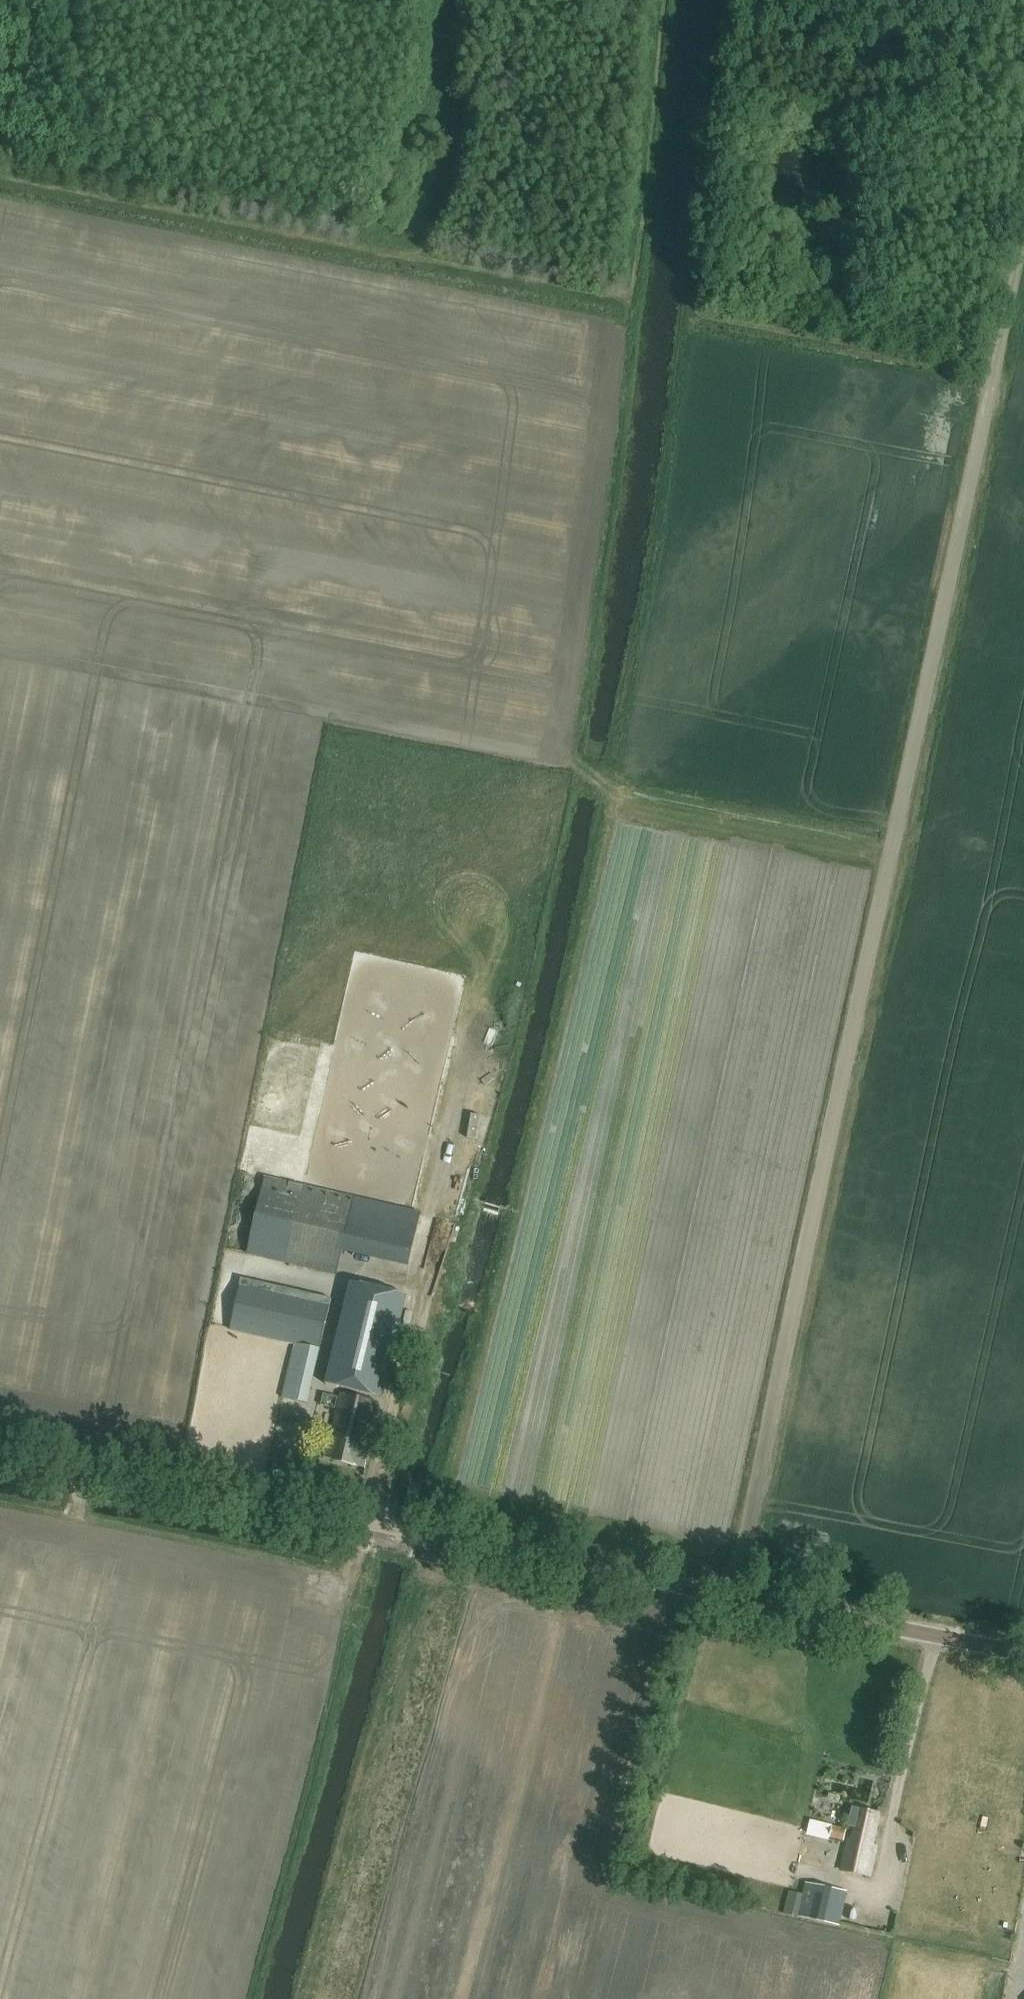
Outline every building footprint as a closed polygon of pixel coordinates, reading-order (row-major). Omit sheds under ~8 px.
[(262,1178),(246,1253),(337,1273),(342,1249),(409,1264),(421,1213),(262,1178)] [(243,1278),(231,1329),(295,1344),(319,1349),(331,1298),(243,1278)] [(407,1295),(351,1282),(326,1384),(382,1397),(407,1295)] [(310,1391),(286,1385),(283,1396),(307,1402),(310,1391)] [(330,1437),(326,1453),(335,1455),(334,1458),(354,1463),(355,1460),(366,1463),(371,1447),(365,1445),(376,1398),(347,1391),(335,1438),(330,1437)] [(297,1438),(298,1425),(284,1424),(283,1437),(297,1438)] [(872,1843),(879,1813),(852,1807),(848,1824),(855,1826),(852,1838),(848,1837),(842,1868),(868,1874),(875,1843),(872,1843)] [(844,1840),(846,1829),(833,1826),(833,1825),(811,1820),(807,1834),(829,1839),(829,1836),(844,1840)] [(805,1882),(802,1893),(789,1890),(784,1913),(798,1917),(798,1916),(839,1925),(847,1891),(805,1882)]
